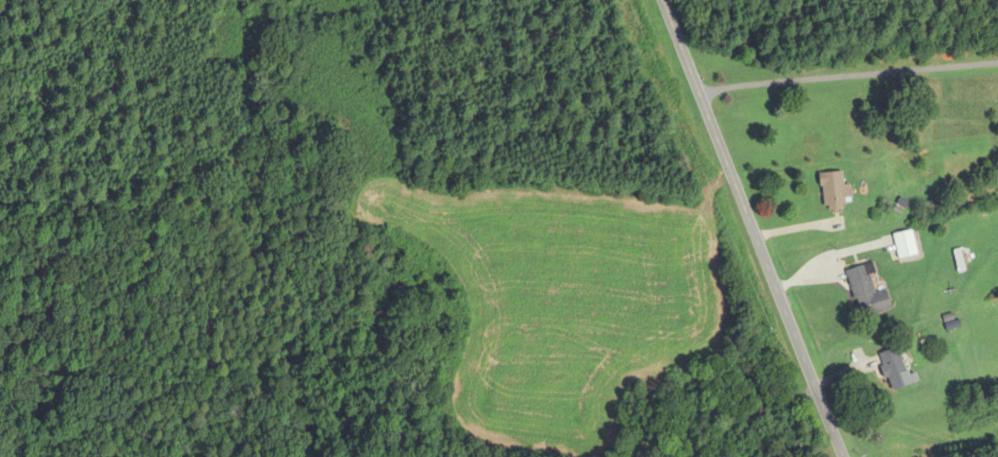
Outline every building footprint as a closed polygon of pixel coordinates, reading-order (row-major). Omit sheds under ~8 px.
[(820,174),(823,212),(844,210),(844,199),(850,199),(849,185),(843,185),(842,172),(820,174)] [(918,255),(911,230),(892,235),(898,260),(918,255)] [(847,271),(860,319),(891,310),(885,290),(876,293),(867,265),(847,271)] [(913,382),(894,348),(876,358),(895,392),(913,382)]
